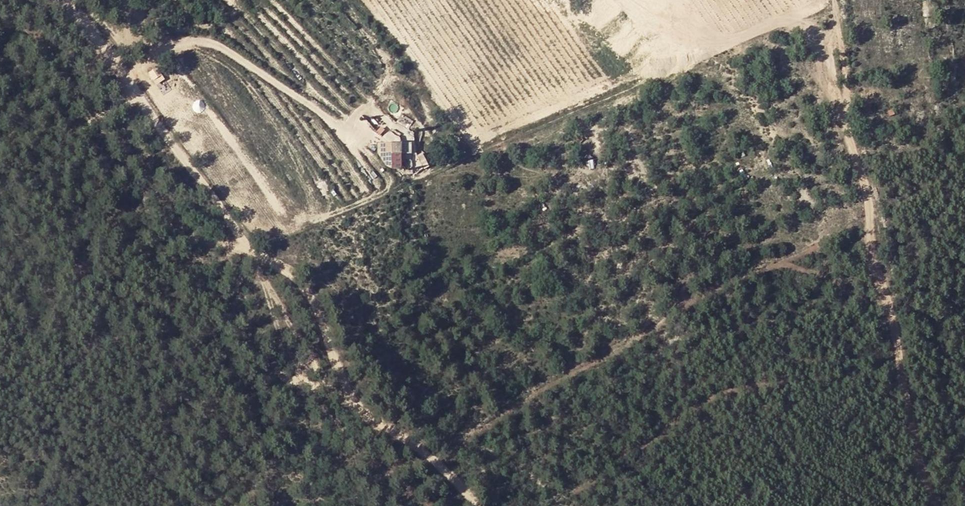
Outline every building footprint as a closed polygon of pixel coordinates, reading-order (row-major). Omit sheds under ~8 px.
[(150,73),(157,85),(166,79),(159,68),(150,73)] [(881,133),(877,136),(880,141),(885,137),(881,133)] [(404,153),(403,142),(394,143),(394,155),(404,154),(404,153)] [(414,142),(403,142),(404,153),(414,153),(414,142)] [(394,155),(394,143),(379,144),(380,155),(389,166),(395,169),(405,168),(404,154),(394,155)] [(233,186),(238,182),(234,177),(229,181),(233,186)]
